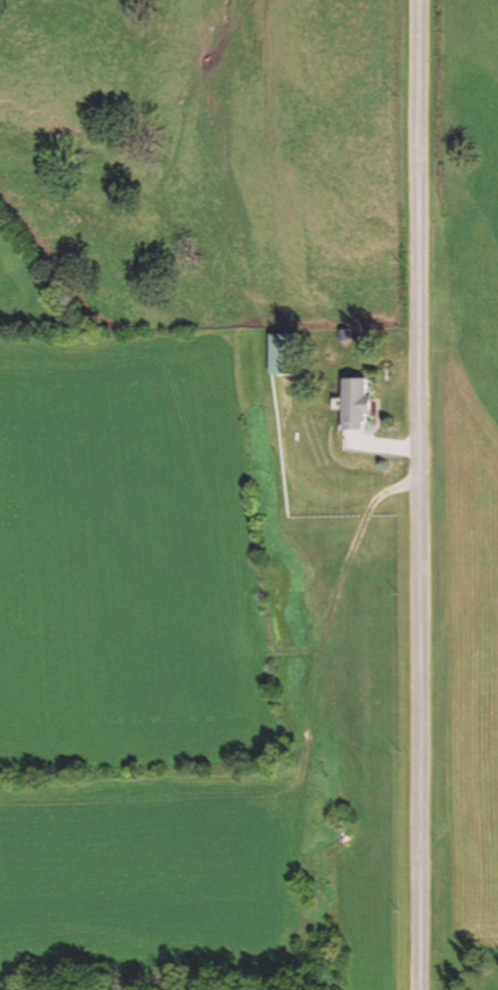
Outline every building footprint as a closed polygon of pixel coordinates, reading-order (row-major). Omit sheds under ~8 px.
[(374,431),(374,414),(378,414),(377,379),(349,380),(350,432),(374,431)]
